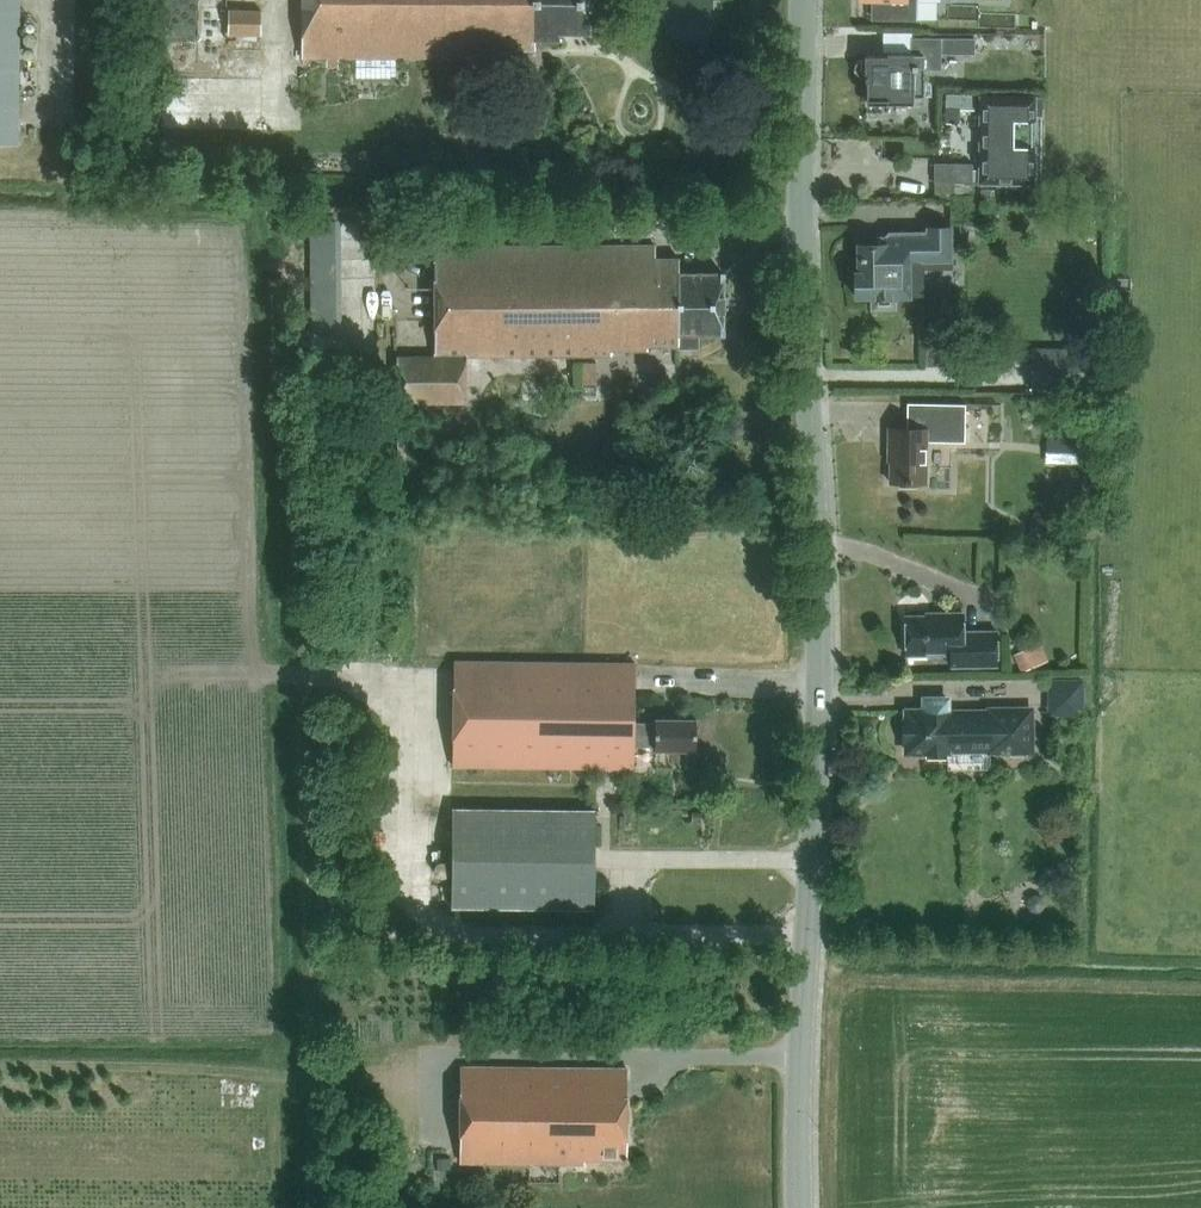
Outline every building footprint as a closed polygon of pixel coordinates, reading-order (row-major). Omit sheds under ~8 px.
[(20,0),(0,0),(0,144),(18,144),(20,0)] [(594,0),(302,0),(302,57),(356,57),(396,57),(503,57),(503,49),(534,49),(534,39),(561,39),(561,32),(594,32),(594,0)] [(860,1),(874,1),(874,19),(916,19),(917,0),(860,0),(860,1)] [(230,10),(230,33),(262,34),(262,11),(230,10)] [(855,67),(855,68),(855,69),(856,71),(856,72),(857,74),(859,75),(860,76),(861,76),(863,76),(865,76),(865,80),(866,80),(866,82),(867,82),(867,100),(887,100),(887,103),(913,104),(913,96),(924,96),(924,69),(941,69),(941,55),(976,55),(976,39),(940,39),(912,38),(912,57),(904,57),(904,54),(897,54),(897,56),(865,56),(865,60),(863,60),(861,60),(859,61),(858,62),(857,63),(857,64),(856,65),(855,67)] [(946,93),(945,108),(959,109),(960,93),(946,93)] [(982,183),(1035,183),(1035,98),(983,97),(982,183)] [(972,183),(973,164),(935,163),(934,182),(972,183)] [(856,291),(857,293),(857,298),(872,297),(872,309),(896,309),(896,297),(911,297),(911,296),(924,296),(923,270),(953,269),(953,228),(927,228),(927,231),(890,232),(887,235),(886,235),(886,245),(858,245),(858,271),(857,271),(857,276),(856,278),(855,280),(854,282),(854,284),(854,286),(854,287),(855,289),(855,290),(856,291)] [(699,334),(724,334),(724,273),(684,273),(684,258),(656,258),(656,245),(435,246),(435,356),(397,356),(397,403),(467,403),(467,357),(612,356),(612,351),(648,351),(648,348),(699,348),(699,334)] [(1110,350),(1032,351),(1033,390),(1111,389),(1110,350)] [(596,384),(597,362),(584,362),(584,384),(596,384)] [(582,387),(583,397),(597,397),(597,387),(582,387)] [(965,442),(966,404),(917,403),(917,429),(889,428),(889,449),(891,449),(890,482),(927,483),(927,442),(965,442)] [(1054,464),(1083,465),(1083,438),(1054,438),(1054,464)] [(1030,518),(1030,527),(1065,526),(1064,517),(1030,518)] [(938,615),(906,616),(906,655),(951,655),(952,667),(998,666),(997,631),(964,631),(964,612),(938,613),(938,615)] [(1014,654),(1022,672),(1048,661),(1041,643),(1014,654)] [(696,750),(697,719),(656,718),(656,723),(635,722),(636,663),(454,661),(453,766),(634,768),(635,746),(656,746),(655,750),(696,750)] [(1085,675),(1051,674),(1050,710),(1085,710),(1085,675)] [(1032,709),(990,710),(990,712),(948,712),(948,698),(925,699),(925,710),(907,710),(907,721),(903,721),(903,742),(907,742),(907,752),(926,752),(926,759),(949,759),(949,749),(991,749),(991,751),(1000,751),(1000,754),(1012,753),(1012,751),(1032,751),(1032,709)] [(595,907),(596,812),(453,810),(451,906),(595,907)] [(691,812),(691,822),(702,823),(702,813),(691,812)] [(1043,896),(1036,894),(1030,897),(1027,904),(1030,910),(1037,913),(1043,909),(1046,903),(1043,896)] [(628,1160),(628,1069),(461,1067),(460,1162),(585,1164),(585,1159),(628,1160)] [(438,1158),(437,1169),(447,1170),(448,1158),(438,1158)] [(431,1170),(430,1188),(440,1188),(440,1170),(431,1170)]
